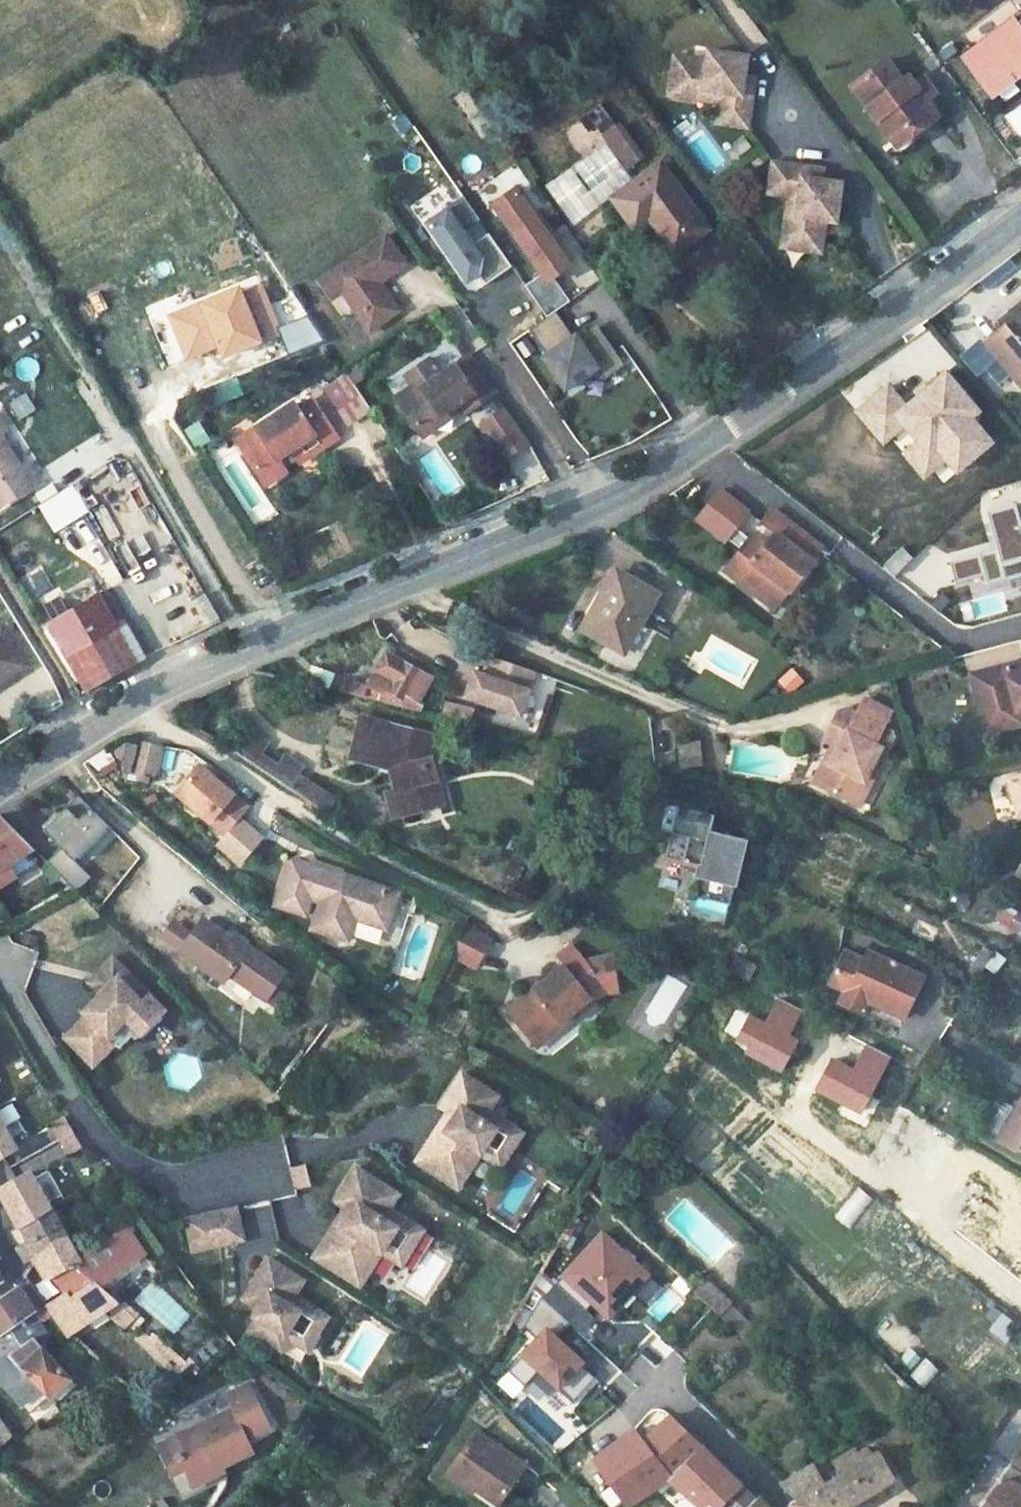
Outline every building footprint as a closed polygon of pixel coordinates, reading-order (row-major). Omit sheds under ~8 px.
[(960,58),(987,96),(1020,70),(1020,34),(1010,20),(960,58)] [(863,105),(886,138),(906,123),(913,133),(938,115),(921,92),(913,81),(905,86),(884,56),(855,77),(871,99),(863,105)] [(712,69),(689,65),(683,106),(706,109),(708,96),(725,99),(723,111),(721,129),(752,134),(758,93),(749,92),(750,82),(753,64),(713,59),(712,69)] [(689,65),(678,64),(672,104),(683,106),(689,65)] [(929,87),(921,76),(913,81),(921,92),(929,87)] [(847,83),(863,105),(871,99),(855,77),(847,83)] [(760,83),(750,82),(749,92),(758,93),(760,83)] [(708,96),(706,109),(723,111),(725,99),(708,96)] [(599,106),(561,132),(571,147),(596,129),(602,137),(615,127),(599,106)] [(683,116),(669,128),(678,139),(692,127),(683,116)] [(893,148),(913,133),(906,123),(886,138),(893,148)] [(597,157),(547,190),(574,227),(592,215),(583,202),(614,180),(597,157)] [(811,167),(770,164),(767,196),(788,198),(798,198),(796,216),(786,215),(784,238),(824,242),(826,219),(836,220),(840,180),(820,178),(810,177),(811,167)] [(660,165),(612,199),(633,230),(647,220),(672,257),(706,234),(660,165)] [(821,169),(811,167),(810,177),(820,178),(821,169)] [(569,301),(552,277),(568,266),(514,188),(491,204),(540,274),(523,286),(545,317),(569,301)] [(510,267),(461,198),(422,225),(461,280),(473,272),(483,286),(510,267)] [(798,198),(788,198),(786,215),(796,216),(798,198)] [(382,235),(326,274),(338,290),(366,331),(395,310),(374,281),(401,262),(382,235)] [(824,242),(784,238),(783,249),(823,252),(824,242)] [(584,260),(567,275),(580,291),(598,276),(584,260)] [(338,290),(326,274),(316,281),(328,297),(338,290)] [(260,277),(167,313),(186,360),(219,347),(224,358),(283,335),(260,277)] [(984,344),(1020,389),(1020,306),(1015,311),(1001,321),(1005,325),(984,344)] [(623,364),(597,327),(589,332),(587,329),(575,337),(574,335),(572,336),(554,311),(545,317),(527,329),(544,354),(541,356),(563,388),(594,366),(602,378),(623,364)] [(312,313),(277,326),(288,355),(323,342),(312,313)] [(589,332),(597,327),(595,323),(587,329),(589,332)] [(469,350),(442,369),(469,406),(495,388),(469,350)] [(417,377),(392,395),(417,429),(456,401),(463,410),(469,406),(442,369),(423,385),(417,377)] [(863,399),(857,436),(946,451),(953,414),(863,399)] [(528,444),(506,406),(481,423),(506,459),(528,444)] [(280,422),(248,444),(258,459),(238,470),(257,501),(279,486),(269,473),(284,463),(294,457),(304,471),(333,450),(306,412),(284,428),(280,422)] [(200,420),(183,430),(195,449),(212,439),(200,420)] [(10,458),(19,452),(6,431),(0,434),(0,441),(10,458)] [(7,524),(39,506),(26,484),(10,458),(0,441),(0,513),(7,524)] [(248,444),(229,458),(238,470),(258,459),(248,444)] [(529,484),(546,473),(534,455),(518,466),(529,484)] [(294,457),(284,463),(293,477),(304,471),(294,457)] [(26,484),(39,506),(49,500),(35,478),(26,484)] [(730,526),(743,511),(717,488),(692,516),(719,539),(721,536),(736,549),(739,545),(744,539),(730,526)] [(1020,566),(1020,505),(1020,503),(983,511),(991,551),(953,558),(957,578),(1020,566)] [(768,533),(750,554),(739,545),(736,549),(723,564),(759,594),(770,581),(783,591),(806,564),(800,559),(811,544),(768,509),(756,523),(768,533)] [(744,539),(739,545),(750,554),(768,533),(756,523),(744,539)] [(811,544),(800,559),(806,564),(818,549),(811,544)] [(759,594),(723,564),(717,571),(754,600),(759,594)] [(616,568),(581,624),(622,648),(655,593),(616,568)] [(770,581),(759,594),(754,600),(767,611),(783,591),(770,581)] [(178,586),(178,623),(211,623),(210,586),(178,586)] [(58,646),(100,709),(153,674),(111,611),(58,646)] [(0,627),(0,640),(9,635),(3,625),(0,627)] [(30,669),(9,635),(0,640),(0,688),(30,669)] [(372,687),(368,698),(377,700),(378,697),(387,702),(405,707),(407,704),(414,708),(419,700),(417,698),(411,695),(418,680),(423,671),(390,653),(381,671),(398,682),(391,693),(372,687)] [(534,671),(489,656),(483,675),(473,672),(465,697),(520,715),(534,671)] [(1020,709),(1020,663),(972,677),(978,698),(990,695),(999,731),(1020,725),(1020,717),(1019,709),(1020,709)] [(309,680),(331,688),(336,672),(315,665),(309,680)] [(788,693),(804,681),(795,669),(779,681),(788,693)] [(418,680),(411,695),(417,698),(425,683),(418,680)] [(364,684),(360,696),(368,698),(372,687),(364,684)] [(978,698),(988,734),(999,731),(990,695),(978,698)] [(446,704),(446,716),(469,716),(469,705),(446,704)] [(839,749),(819,787),(859,807),(870,785),(864,783),(880,750),(887,753),(892,743),(889,734),(842,711),(836,713),(822,740),(831,745),(839,749)] [(351,719),(342,759),(382,769),(387,787),(395,813),(410,810),(408,803),(429,796),(416,752),(401,749),(405,732),(351,719)] [(405,732),(401,749),(416,752),(421,736),(405,732)] [(134,778),(144,783),(145,781),(152,786),(172,756),(147,741),(143,746),(132,742),(119,751),(126,760),(122,767),(136,776),(134,778)] [(831,745),(812,784),(819,787),(839,749),(831,745)] [(101,772),(117,762),(110,750),(89,762),(101,772)] [(880,750),(864,783),(870,785),(887,753),(880,750)] [(701,763),(681,758),(684,774),(703,779),(701,763)] [(248,812),(199,769),(175,796),(224,839),(239,823),(248,812)] [(300,780),(291,792),(303,800),(311,788),(300,780)] [(1012,785),(1020,812),(1020,811),(1020,783),(1012,785)] [(376,791),(384,817),(395,813),(387,787),(376,791)] [(311,788),(303,800),(330,817),(338,806),(311,788)] [(408,803),(410,810),(431,804),(429,796),(408,803)] [(75,862),(109,828),(78,797),(43,832),(61,850),(47,864),(77,894),(91,879),(75,862)] [(667,803),(660,832),(673,836),(666,859),(701,868),(693,896),(729,905),(736,876),(740,877),(743,863),(740,862),(745,840),(710,831),(714,815),(667,803)] [(16,880),(9,868),(34,852),(0,818),(0,890),(16,880)] [(261,843),(239,823),(224,839),(216,848),(238,868),(261,843)] [(320,902),(309,930),(344,942),(352,923),(384,934),(398,899),(296,861),(289,864),(275,900),(296,908),(303,904),(308,892),(322,897),(320,902)] [(296,908),(275,900),(274,905),(304,916),(311,899),(320,902),(322,897),(308,892),(303,904),(296,908)] [(693,896),(688,918),(724,927),(729,905),(693,896)] [(1020,934),(1020,911),(1004,905),(996,926),(1020,935),(1020,934)] [(205,922),(182,954),(225,984),(227,981),(231,974),(267,1000),(279,1009),(287,997),(275,988),(286,974),(247,947),(245,951),(205,922)] [(489,941),(462,929),(449,956),(476,968),(489,941)] [(571,968),(512,1012),(531,1036),(543,1027),(550,1035),(597,1000),(607,992),(618,990),(612,959),(593,963),(580,946),(564,959),(571,968)] [(843,951),(829,982),(846,990),(840,1001),(861,1011),(867,999),(903,1016),(921,976),(867,951),(863,960),(843,951)] [(739,955),(730,969),(744,979),(754,965),(739,955)] [(159,1004),(114,959),(97,977),(104,984),(97,991),(79,1009),(82,1013),(61,1034),(90,1062),(112,1040),(109,1036),(120,1024),(129,1033),(159,1004)] [(754,965),(744,979),(750,984),(760,968),(754,965)] [(231,974),(227,981),(262,1007),(267,1000),(231,974)] [(97,977),(90,984),(97,991),(104,984),(97,977)] [(543,1027),(531,1036),(543,1052),(602,1007),(597,1000),(550,1035),(543,1027)] [(159,1004),(129,1033),(138,1042),(167,1012),(159,1004)] [(500,1096),(463,1073),(442,1107),(450,1112),(457,1116),(443,1139),(436,1134),(419,1161),(462,1188),(483,1154),(493,1161),(515,1126),(490,1110),(500,1096)] [(1013,1112),(994,1101),(979,1127),(1020,1153),(1020,1098),(1013,1112)] [(457,1116),(450,1112),(436,1134),(443,1139),(457,1116)] [(7,1154),(17,1149),(0,1118),(0,1158),(7,1154)] [(526,1133),(515,1126),(493,1161),(504,1167),(526,1133)] [(17,1149),(7,1154),(21,1181),(32,1175),(17,1149)] [(294,1189),(310,1186),(306,1164),(290,1167),(294,1189)] [(356,1169),(335,1202),(345,1209),(315,1258),(361,1287),(382,1253),(393,1260),(414,1226),(389,1210),(398,1195),(356,1169)] [(21,1181),(1,1191),(19,1221),(22,1225),(51,1209),(32,1175),(21,1181)] [(850,1227),(873,1198),(857,1185),(833,1213),(850,1227)] [(239,1208),(188,1220),(195,1251),(246,1239),(239,1208)] [(19,1221),(10,1229),(20,1244),(31,1261),(38,1257),(69,1240),(51,1209),(22,1225),(19,1221)] [(423,1231),(414,1226),(393,1260),(401,1265),(423,1231)] [(69,1240),(38,1257),(51,1277),(56,1274),(69,1295),(47,1305),(62,1326),(73,1337),(110,1311),(124,1324),(132,1315),(102,1288),(147,1252),(128,1228),(83,1265),(69,1240)] [(609,1323),(653,1272),(602,1228),(518,1325),(534,1339),(495,1383),(514,1399),(540,1370),(576,1401),(603,1370),(570,1342),(597,1312),(609,1323)] [(270,1258),(249,1291),(264,1301),(256,1315),(252,1320),(257,1324),(252,1332),(283,1352),(291,1340),(300,1346),(321,1312),(296,1296),(306,1281),(270,1258)] [(646,1301),(662,1288),(653,1278),(638,1292),(646,1301)] [(725,1299),(708,1283),(698,1294),(715,1310),(725,1299)] [(0,1299),(0,1334),(2,1336),(36,1310),(19,1284),(0,1299)] [(264,1301),(249,1291),(240,1305),(256,1315),(264,1301)] [(756,1327),(725,1299),(715,1310),(746,1338),(756,1327)] [(981,1331),(1008,1345),(1020,1323),(993,1308),(981,1331)] [(2,1336),(0,1337),(14,1353),(0,1365),(0,1379),(25,1406),(44,1386),(52,1394),(71,1376),(44,1345),(48,1342),(42,1334),(50,1331),(36,1310),(2,1336)] [(330,1318),(321,1312),(300,1346),(308,1351),(330,1318)] [(14,1353),(0,1337),(0,1365),(14,1353)] [(926,1356),(908,1372),(921,1387),(939,1371),(926,1356)] [(44,1386),(25,1406),(31,1412),(52,1394),(44,1386)] [(683,1399),(665,1413),(684,1432),(702,1418),(683,1399)] [(236,1411),(186,1435),(194,1451),(186,1455),(201,1486),(230,1472),(227,1466),(256,1452),(236,1411)] [(635,1438),(664,1474),(666,1476),(679,1466),(698,1489),(685,1499),(691,1506),(718,1506),(722,1504),(740,1488),(738,1486),(723,1471),(684,1432),(665,1413),(635,1438)] [(608,1441),(643,1490),(664,1474),(635,1438),(626,1426),(608,1441)] [(473,1478),(505,1501),(531,1465),(480,1431),(448,1476),(465,1488),(473,1478)] [(186,1435),(178,1439),(186,1455),(194,1451),(186,1435)] [(590,1455),(619,1497),(625,1505),(627,1503),(643,1490),(608,1441),(590,1455)] [(787,1502),(790,1504),(792,1506),(841,1506),(893,1477),(877,1450),(871,1454),(864,1447),(859,1453),(863,1459),(825,1480),(787,1502)] [(738,1486),(740,1488),(752,1501),(757,1497),(768,1506),(787,1506),(790,1504),(787,1502),(825,1480),(808,1462),(774,1479),(755,1462),(745,1476),(738,1486)] [(732,1463),(723,1471),(738,1486),(745,1476),(732,1463)] [(679,1466),(666,1476),(685,1499),(698,1489),(679,1466)] [(491,1506),(501,1506),(505,1501),(473,1478),(465,1488),(491,1506)] [(987,1504),(991,1506),(1020,1506),(1020,1487),(1007,1479),(987,1504)] [(722,1504),(725,1506),(768,1506),(757,1497),(752,1501),(740,1488),(722,1504)] [(627,1503),(625,1505),(619,1497),(612,1506),(633,1506),(627,1503)]
